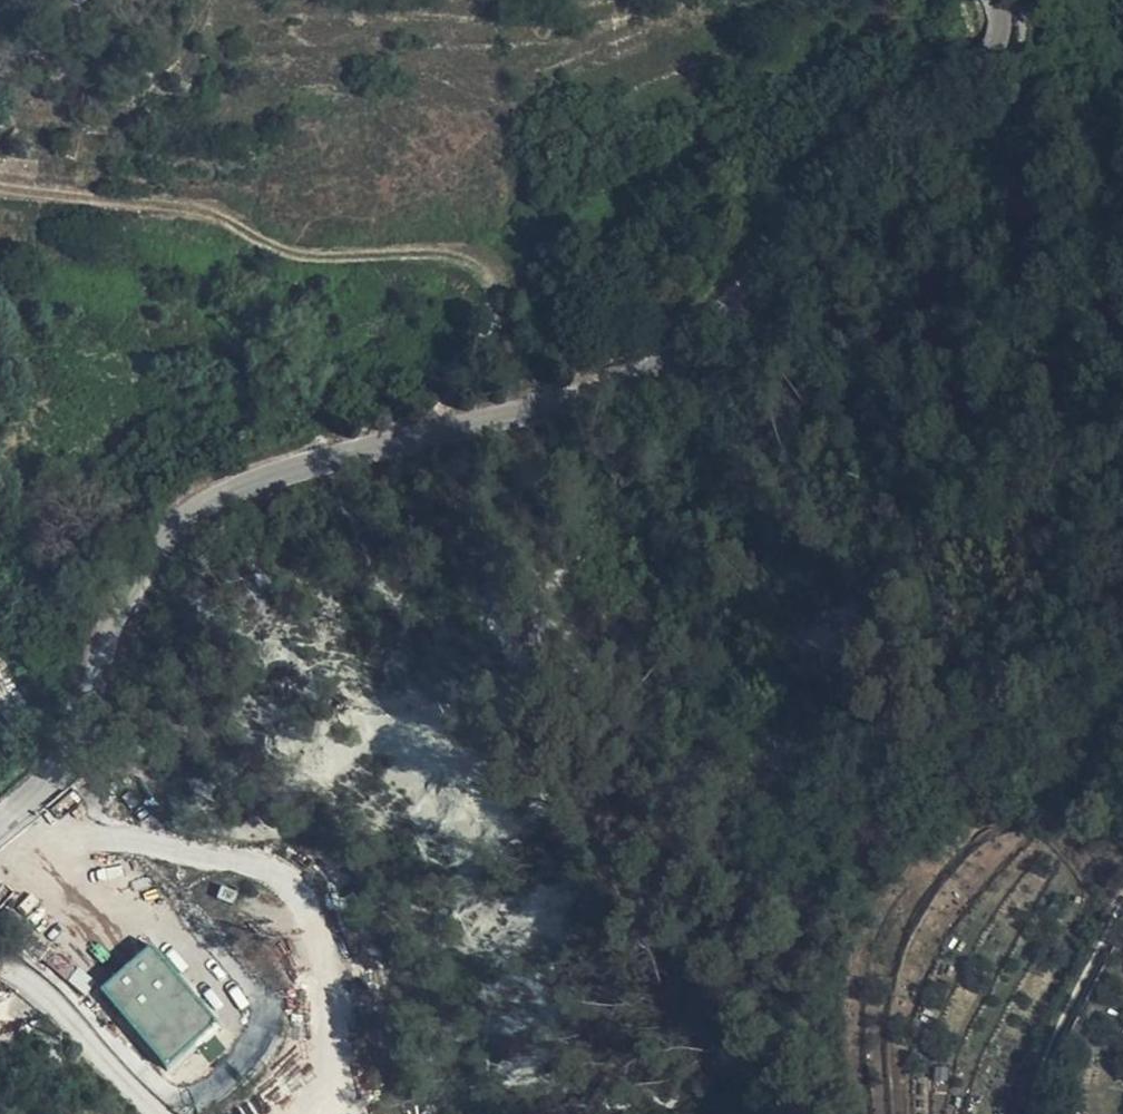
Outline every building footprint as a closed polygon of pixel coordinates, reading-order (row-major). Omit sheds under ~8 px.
[(160,938),(116,985),(177,1043),(214,1004),(190,980),(197,972),(160,938)]
